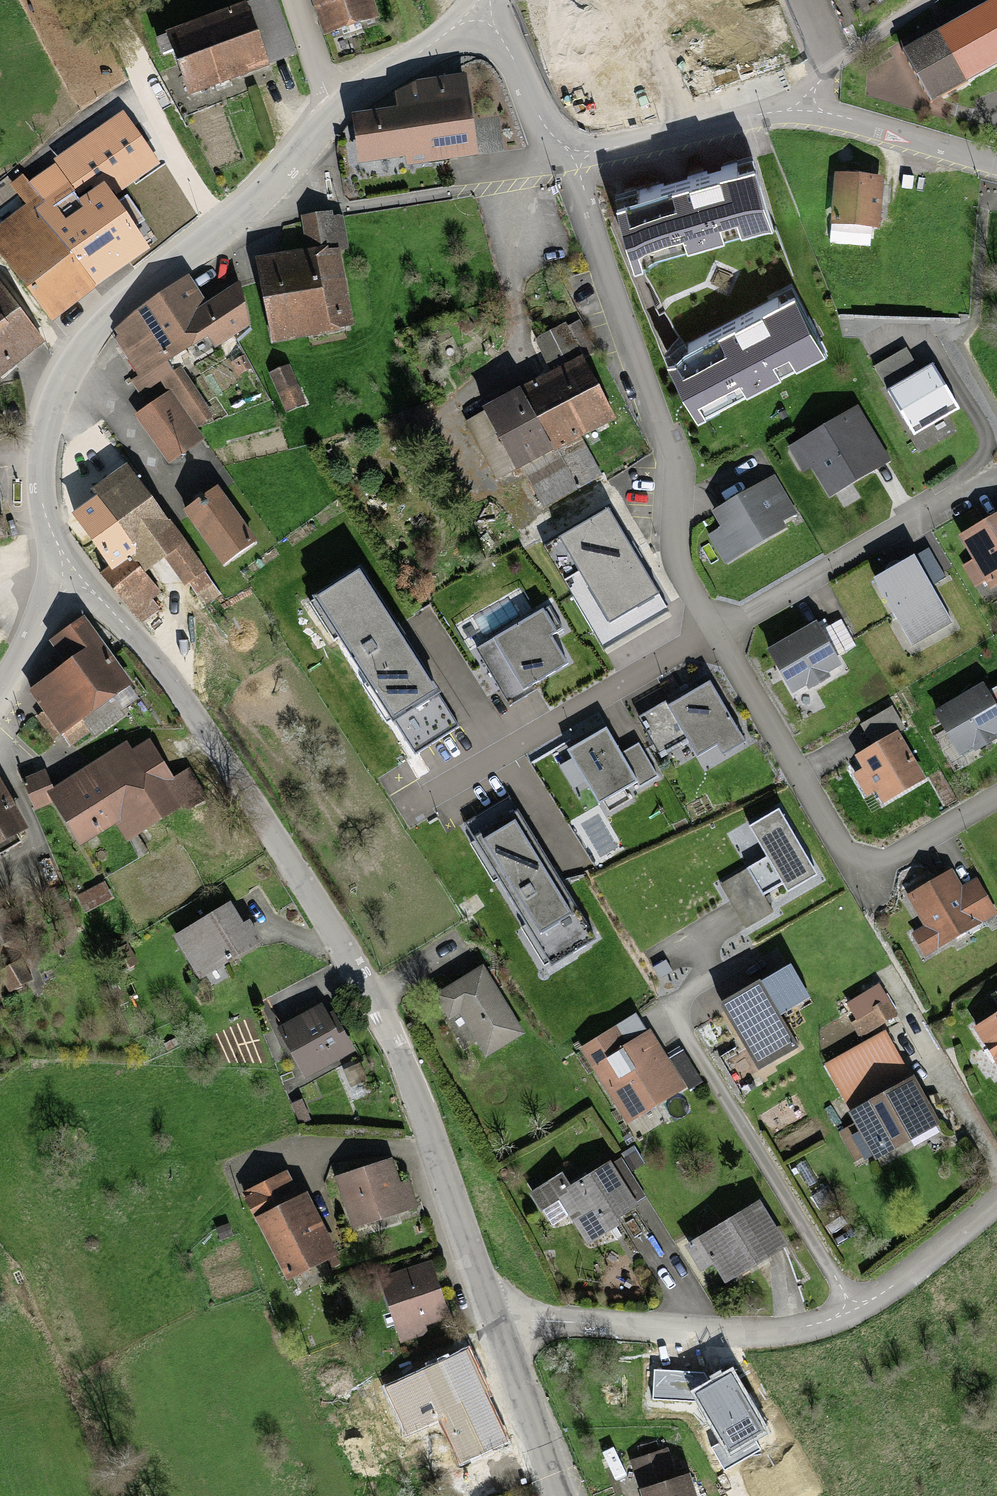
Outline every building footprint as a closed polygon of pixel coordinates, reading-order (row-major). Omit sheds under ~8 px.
[(161,36),(182,94),(289,55),(269,0),(259,0),(161,36)] [(317,36),(370,20),(364,0),(306,0),(317,36)] [(902,52),(935,105),(996,66),(996,0),(969,0),(935,21),(939,28),(902,52)] [(349,121),(356,168),(516,146),(509,99),(461,106),(458,81),(387,90),(391,115),(349,121)] [(52,159),(56,164),(79,196),(105,177),(117,194),(160,164),(124,110),(52,159)] [(773,135),(632,178),(653,247),(794,204),(773,135)] [(56,164),(32,181),(47,202),(39,209),(96,286),(155,247),(117,194),(105,177),(79,196),(56,164)] [(24,171),(7,183),(22,203),(0,220),(0,258),(52,321),(96,286),(39,209),(47,202),(32,181),(24,171)] [(923,180),(849,173),(845,220),(919,226),(923,180)] [(335,218),(300,222),(303,249),(338,245),(335,218)] [(333,249),(251,262),(264,342),(346,329),(333,249)] [(814,275),(686,337),(716,399),(844,337),(814,275)] [(187,279),(113,328),(143,373),(201,335),(212,352),(250,327),(227,291),(205,306),(187,279)] [(38,344),(0,295),(0,374),(38,344)] [(924,445),(975,417),(944,363),(928,372),(918,355),(884,374),(924,445)] [(575,360),(466,424),(499,478),(607,413),(575,360)] [(285,367),(269,374),(285,408),(301,401),(285,367)] [(165,394),(132,418),(165,464),(198,441),(165,394)] [(896,476),(861,411),(788,450),(824,515),(896,476)] [(213,592),(122,469),(61,513),(144,626),(165,610),(173,622),(213,592)] [(803,533),(778,485),(702,525),(727,572),(803,533)] [(218,497),(185,520),(214,561),(247,539),(218,497)] [(689,608),(626,499),(570,530),(633,640),(689,608)] [(971,545),(996,585),(996,528),(971,545)] [(962,635),(931,564),(883,584),(914,656),(962,635)] [(359,568),(315,596),(415,753),(459,726),(359,568)] [(585,660),(553,604),(492,638),(524,695),(585,660)] [(842,665),(817,620),(766,649),(792,694),(842,665)] [(63,666),(25,693),(56,736),(79,720),(90,734),(118,714),(108,699),(127,685),(82,622),(48,646),(63,666)] [(743,742),(710,679),(640,716),(660,753),(689,739),(696,753),(720,741),(726,751),(743,742)] [(989,687),(939,716),(966,762),(996,743),(996,700),(989,687)] [(612,723),(567,749),(600,807),(645,782),(612,723)] [(56,760),(34,771),(52,807),(69,798),(89,836),(132,813),(138,825),(213,786),(199,760),(181,769),(160,731),(67,780),(56,760)] [(938,786),(911,736),(860,764),(887,814),(938,786)] [(0,763),(0,842),(45,815),(9,757),(0,763)] [(594,938),(509,797),(466,823),(551,964),(594,938)] [(833,879),(797,812),(764,830),(782,862),(734,888),(753,923),(798,898),(833,879)] [(996,927),(996,902),(986,886),(972,896),(957,874),(912,905),(928,928),(915,938),(936,969),(996,927)] [(101,884),(78,897),(86,911),(109,897),(101,884)] [(229,906),(174,938),(196,977),(252,945),(229,906)] [(11,931),(0,911),(0,938),(11,931)] [(809,1002),(795,967),(732,1008),(762,1073),(799,1054),(792,1022),(809,1002)] [(515,1036),(477,971),(438,993),(476,1058),(515,1036)] [(875,993),(847,1008),(860,1031),(888,1015),(875,993)] [(318,1008),(270,1036),(298,1085),(346,1057),(318,1008)] [(975,1029),(996,1064),(996,1014),(975,1029)] [(634,1121),(688,1086),(653,1032),(636,1043),(626,1028),(589,1053),(634,1121)] [(887,1031),(826,1067),(874,1156),(938,1120),(913,1077),(887,1031)] [(387,1163),(332,1181),(349,1230),(412,1209),(404,1183),(394,1186),(387,1163)] [(608,1165),(554,1197),(582,1243),(635,1211),(608,1165)] [(283,1173),(243,1196),(288,1273),(328,1250),(283,1173)] [(758,1208),(697,1244),(721,1283),(781,1247),(758,1208)] [(420,1262),(376,1282),(401,1338),(445,1318),(420,1262)] [(467,1352),(364,1400),(384,1442),(435,1418),(457,1464),(501,1443),(479,1397),(486,1393),(467,1352)] [(769,1430),(732,1368),(691,1392),(728,1454),(769,1430)] [(628,1463),(640,1495),(689,1495),(672,1448),(628,1463)]
